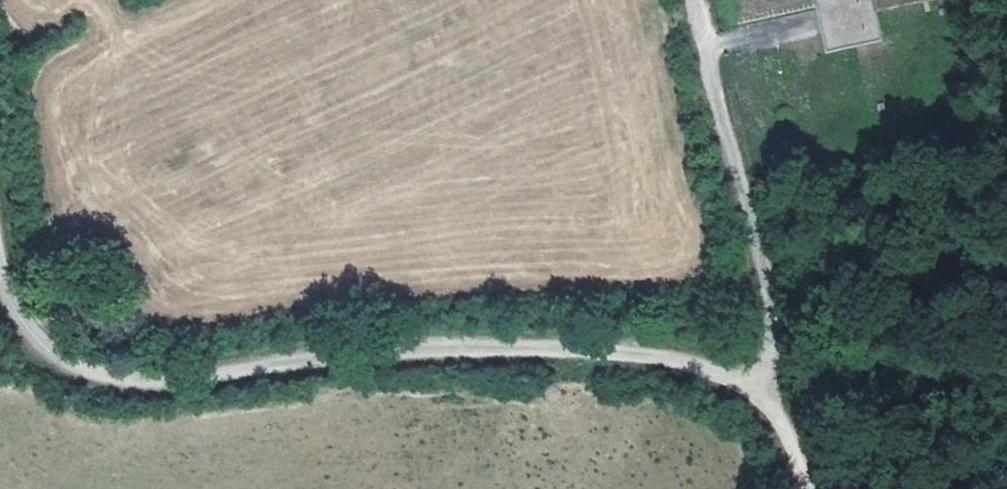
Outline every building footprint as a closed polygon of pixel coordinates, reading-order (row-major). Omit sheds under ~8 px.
[(827,50),(881,39),(873,0),(816,0),(827,50)]
